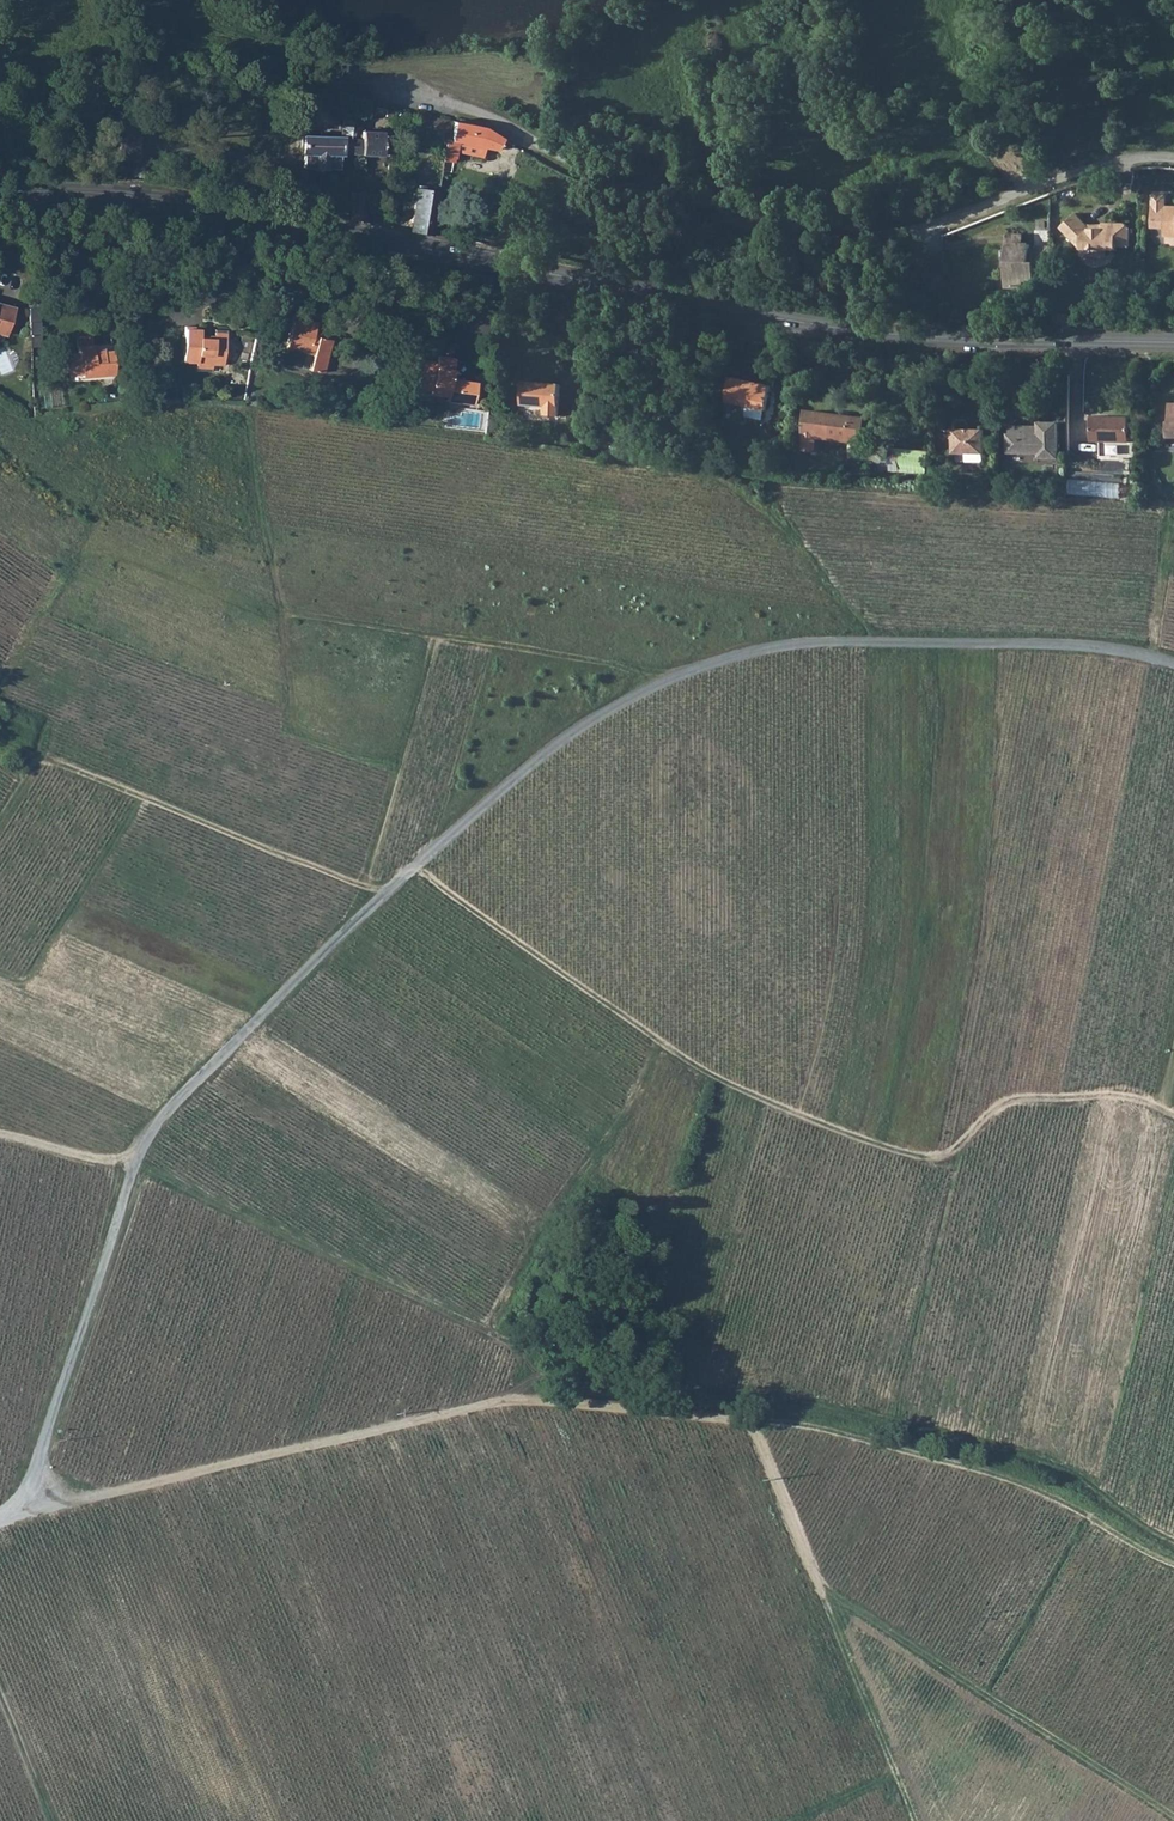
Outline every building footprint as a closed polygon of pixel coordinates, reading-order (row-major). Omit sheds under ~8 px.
[(364,123),(363,103),(355,101),(350,124),(364,123)] [(451,139),(454,120),(418,113),(417,132),(443,138),(451,139)] [(491,147),(499,134),(484,125),(454,120),(451,139),(443,138),(441,159),(451,161),(451,156),(454,157),(455,151),(477,153),(480,145),(491,147)] [(119,136),(134,135),(133,123),(118,124),(119,136)] [(339,135),(340,136),(347,136),(350,124),(339,124),(339,135)] [(347,136),(340,136),(340,152),(359,152),(364,152),(382,152),(382,129),(362,129),(362,136),(347,136)] [(338,168),(340,152),(340,136),(339,135),(302,134),(302,152),(303,167),(338,168)] [(411,228),(433,232),(438,186),(416,183),(411,228)] [(1164,204),(1164,226),(1173,226),(1173,204),(1164,204)] [(1090,247),(1090,251),(1105,251),(1105,247),(1115,247),(1115,244),(1128,244),(1129,225),(1124,220),(1102,220),(1102,225),(1090,225),(1074,210),(1059,226),(1081,247),(1090,247)] [(1173,234),(1173,226),(1164,226),(1163,234),(1173,234)] [(1022,233),(1007,233),(1007,246),(1015,246),(1015,242),(1022,242),(1022,233)] [(1015,246),(1007,246),(1006,260),(1008,260),(1007,285),(1022,285),(1022,278),(1033,279),(1033,260),(1028,260),(1029,243),(1022,242),(1015,242),(1015,246)] [(853,250),(853,258),(865,259),(865,251),(853,250)] [(9,321),(13,310),(0,306),(0,334),(5,336),(9,321)] [(38,308),(26,309),(27,323),(39,323),(38,308)] [(312,349),(308,367),(322,369),(331,332),(313,327),(316,318),(294,312),(286,342),(312,349)] [(27,323),(29,350),(40,349),(39,323),(27,323)] [(208,358),(214,358),(212,333),(209,333),(209,338),(194,337),(194,326),(180,325),(178,358),(192,359),(192,362),(208,363),(208,358)] [(220,334),(212,333),(214,358),(219,359),(220,334)] [(75,353),(64,354),(66,374),(80,373),(80,375),(113,372),(110,342),(90,344),(89,335),(73,337),(75,353)] [(405,372),(403,380),(429,384),(429,389),(445,391),(444,396),(471,400),(475,378),(448,374),(451,354),(433,351),(432,356),(408,352),(406,362),(402,361),(401,371),(405,372)] [(774,383),(733,374),(728,399),(769,408),(774,383)] [(520,402),(544,405),(547,381),(522,379),(520,402)] [(559,383),(547,381),(544,405),(543,414),(556,415),(559,383)] [(808,449),(820,450),(821,436),(823,436),(823,435),(854,438),(856,414),(811,410),(808,449)] [(1128,438),(1129,414),(1091,413),(1090,437),(1128,438)] [(856,414),(854,438),(868,439),(870,415),(856,414)] [(1011,434),(1011,452),(1026,452),(1028,450),(1041,450),(1041,457),(1058,458),(1059,424),(1042,423),(1042,427),(1038,427),(1035,430),(1023,430),(1023,427),(1013,426),(1013,434),(1011,434)] [(956,427),(956,451),(987,452),(987,428),(956,427)] [(894,468),(907,469),(910,449),(895,448),(894,468)] [(907,469),(929,471),(931,450),(910,449),(907,469)] [(1120,498),(1121,483),(1071,479),(1070,494),(1120,498)]
